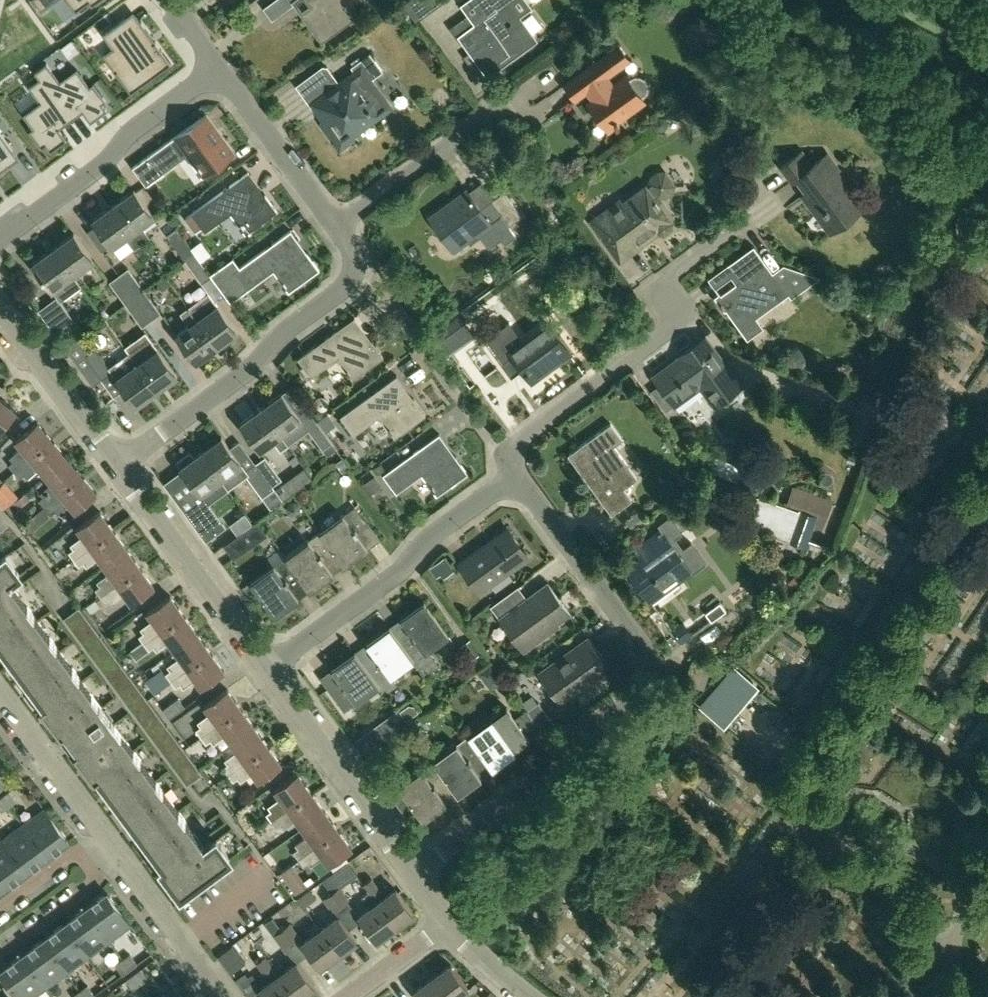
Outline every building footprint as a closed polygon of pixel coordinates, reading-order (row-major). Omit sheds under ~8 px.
[(41,10),(56,0),(34,0),(41,10)] [(76,11),(89,1),(92,5),(99,0),(68,0),(76,11)] [(263,7),(271,18),(296,0),(273,0),(263,7)] [(363,0),(308,0),(314,8),(304,16),(321,39),(366,5),(363,0)] [(402,3),(416,22),(443,2),(446,0),(406,0),(402,3)] [(480,44),(463,57),(471,69),(480,70),(483,68),(486,73),(533,40),(504,0),(466,0),(460,4),(467,14),(448,28),(457,41),(470,31),(480,44)] [(125,17),(103,34),(125,64),(115,71),(131,93),(172,63),(142,22),(133,28),(125,17)] [(587,102),(605,127),(644,98),(647,94),(649,89),(648,83),(645,79),(640,77),(635,77),(631,78),(628,81),(625,77),(611,87),(603,77),(626,60),(616,46),(565,84),(575,97),(588,87),(594,96),(587,102)] [(387,107),(368,81),(383,71),(370,53),(350,67),(356,73),(339,84),(332,74),(327,67),(322,66),(295,85),(310,107),(324,97),(333,110),(320,120),(319,124),(338,151),(352,141),(353,136),(351,133),(387,107)] [(47,63),(35,71),(71,120),(83,112),(91,122),(107,110),(102,103),(106,101),(93,83),(90,86),(77,69),(60,81),(47,63)] [(40,101),(23,114),(33,128),(29,130),(42,148),(46,145),(51,152),(67,139),(60,129),(71,120),(35,71),(34,72),(39,79),(29,86),(40,101)] [(162,173),(188,154),(203,175),(234,152),(206,113),(149,154),(149,155),(133,167),(146,185),(162,173)] [(8,166),(2,157),(13,149),(0,132),(0,172),(8,166)] [(828,231),(861,208),(824,155),(812,164),(802,150),(781,164),(791,179),(795,176),(812,200),(808,203),(828,231)] [(276,211),(248,171),(191,212),(204,231),(230,212),(245,233),(276,211)] [(660,201),(657,203),(654,198),(658,195),(665,195),(670,191),(672,185),(663,172),(656,172),(650,176),(648,183),(621,203),(618,199),(588,221),(618,262),(638,247),(637,247),(656,233),(662,234),(670,228),(671,222),(669,219),(672,217),(660,201)] [(516,235),(508,225),(521,215),(505,193),(495,201),(481,183),(467,193),(466,191),(429,218),(453,251),(467,240),(471,244),(481,236),(494,245),(501,239),(505,243),(516,235)] [(141,226),(153,217),(152,216),(133,190),(113,205),(133,232),(141,244),(150,237),(141,226)] [(141,244),(133,232),(113,205),(93,220),(112,247),(125,237),(134,249),(141,244)] [(185,260),(195,253),(176,227),(167,235),(185,260)] [(230,302),(247,289),(273,270),(288,291),(318,269),(290,229),(239,265),(233,258),(210,274),(209,273),(208,273),(211,276),(230,302)] [(73,276),(74,276),(94,261),(73,233),(53,249),(73,276)] [(770,306),(788,293),(791,297),(820,276),(786,264),(773,274),(752,245),(726,264),(738,280),(715,297),(738,329),(751,320),(742,307),(761,294),(770,306)] [(73,276),(53,249),(32,264),(52,291),(53,291),(57,296),(38,309),(54,333),(73,319),(61,301),(81,286),(74,276),(73,276)] [(202,283),(211,276),(208,273),(209,273),(195,253),(185,260),(202,283)] [(134,298),(144,290),(128,267),(117,275),(134,298)] [(126,304),(134,298),(117,275),(109,281),(126,304)] [(144,290),(134,298),(150,320),(160,313),(144,290)] [(187,307),(195,319),(215,347),(236,332),(216,304),(208,292),(187,307)] [(134,298),(126,304),(142,326),(150,320),(134,298)] [(215,347),(195,319),(187,307),(179,312),(188,325),(175,334),(194,361),(215,347)] [(451,354),(476,336),(460,314),(435,333),(451,354)] [(382,356),(354,317),(297,359),(310,377),(336,358),(351,379),(382,356)] [(509,321),(484,339),(500,361),(512,353),(531,379),(569,352),(548,324),(524,341),(509,321)] [(128,353),(155,390),(177,374),(157,348),(145,331),(124,346),(129,353),(128,353)] [(86,355),(95,348),(84,334),(75,340),(86,355)] [(739,386),(721,361),(704,338),(653,375),(659,383),(674,404),(674,405),(699,387),(713,406),(739,386)] [(93,385),(110,371),(136,405),(155,390),(128,353),(109,367),(95,348),(86,355),(75,340),(65,347),(93,385)] [(426,414),(397,375),(339,416),(354,436),(379,417),(394,438),(426,414)] [(659,383),(651,390),(665,410),(674,404),(659,383)] [(281,393),(260,408),(280,436),(281,435),(288,445),(309,430),(323,449),(332,442),(302,401),(292,408),(281,393)] [(860,396),(846,435),(874,444),(887,405),(860,396)] [(14,412),(0,400),(0,429),(14,412)] [(281,435),(280,436),(260,408),(240,423),(260,451),(273,441),(281,451),(288,445),(281,435)] [(14,471),(50,440),(35,422),(14,440),(20,448),(10,457),(13,461),(8,464),(14,471)] [(567,455),(603,504),(611,515),(632,500),(624,489),(638,478),(614,446),(623,439),(611,423),(567,455)] [(468,473),(439,434),(382,475),(396,494),(422,475),(437,496),(468,473)] [(221,438),(200,453),(227,489),(246,475),(262,497),(274,489),(272,486),(255,464),(245,471),(221,438)] [(27,478),(38,469),(44,476),(65,458),(50,440),(14,471),(19,477),(24,474),(27,478)] [(180,468),(204,502),(186,515),(204,541),(223,527),(207,505),(227,490),(200,453),(194,457),(190,452),(177,462),(180,467),(180,468)] [(716,455),(710,469),(737,481),(743,467),(716,455)] [(255,464),(272,486),(281,479),(265,456),(255,464)] [(43,506),(80,476),(65,458),(44,476),(50,484),(40,492),(43,496),(39,500),(43,506)] [(57,513),(67,504),(74,512),(95,494),(80,476),(43,506),(49,513),(54,509),(57,513)] [(785,506),(800,511),(819,517),(825,520),(832,500),(792,486),(785,506)] [(750,517),(757,496),(736,487),(733,496),(734,497),(729,510),(750,517)] [(800,511),(785,506),(757,496),(750,517),(747,525),(790,541),(800,511)] [(333,551),(344,567),(368,549),(357,533),(367,525),(355,508),(320,534),(333,551)] [(811,540),(819,517),(800,511),(790,541),(808,547),(811,540)] [(74,559),(112,531),(98,512),(75,528),(81,537),(70,544),(73,549),(69,552),(74,559)] [(643,560),(628,572),(649,600),(690,569),(693,573),(706,563),(691,542),(684,548),(676,538),(682,533),(669,516),(658,524),(662,530),(642,545),(636,550),(643,560)] [(223,545),(233,559),(267,535),(257,521),(223,545)] [(529,556),(508,528),(459,564),(480,593),(529,556)] [(86,567),(97,559),(102,567),(126,550),(112,531),(74,559),(79,565),(83,562),(86,567)] [(333,551),(320,534),(285,559),(297,577),(309,593),(333,575),(322,559),(333,551)] [(101,596),(139,569),(126,550),(102,567),(107,574),(97,581),(100,586),(95,589),(101,596)] [(165,866),(161,869),(180,894),(228,858),(215,840),(205,848),(36,618),(9,582),(19,574),(6,556),(0,560),(0,643),(55,717),(51,720),(61,735),(63,733),(76,752),(75,753),(85,767),(90,764),(165,866)] [(297,577),(285,559),(250,585),(275,618),(299,600),(287,584),(297,577)] [(112,603),(123,596),(130,605),(153,588),(139,569),(101,596),(105,602),(110,599),(112,603)] [(490,606),(499,619),(522,650),(552,629),(550,626),(568,612),(547,583),(526,598),(518,586),(490,606)] [(144,643),(183,615),(169,596),(146,613),(152,620),(140,628),(143,633),(139,635),(143,641),(144,643)] [(440,665),(428,649),(447,635),(422,601),(400,617),(412,633),(399,642),(412,661),(413,660),(424,676),(440,665)] [(720,602),(706,612),(711,620),(726,611),(720,602)] [(78,606),(66,615),(190,783),(202,774),(78,606)] [(156,650),(167,642),(173,650),(196,634),(183,615),(144,643),(143,641),(130,650),(137,660),(149,650),(149,649),(153,646),(156,650)] [(376,660),(365,668),(378,686),(384,695),(397,686),(390,677),(412,661),(399,642),(387,626),(364,644),(376,660)] [(171,680),(210,652),(196,634),(173,650),(179,657),(167,666),(170,670),(166,673),(171,680)] [(566,655),(540,674),(563,705),(592,683),(590,680),(608,667),(587,638),(566,654),(566,655)] [(183,687),(194,679),(201,688),(224,671),(210,652),(171,680),(175,687),(180,683),(183,687)] [(343,711),(378,686),(365,668),(353,652),(331,668),(343,684),(330,693),(343,711)] [(491,663),(481,670),(492,685),(502,678),(491,663)] [(699,706),(699,707),(724,728),(726,727),(759,687),(734,665),(699,706)] [(201,736),(240,708),(226,689),(203,706),(209,714),(197,722),(200,726),(196,730),(201,736)] [(186,705),(178,694),(162,707),(169,717),(186,705)] [(553,722),(538,702),(527,710),(541,730),(553,722)] [(213,744),(225,736),(230,744),(253,727),(240,708),(201,736),(206,743),(210,740),(213,744)] [(507,708),(467,736),(480,753),(491,769),(514,753),(513,752),(530,739),(507,708)] [(405,722),(397,711),(385,719),(393,731),(405,722)] [(228,774),(267,745),(253,727),(230,744),(236,752),(225,760),(227,764),(223,767),(228,774)] [(381,739),(373,728),(362,736),(370,748),(381,739)] [(467,736),(433,761),(445,778),(457,794),(480,778),(468,762),(480,753),(467,736)] [(240,782),(252,774),(257,781),(281,764),(267,745),(228,774),(233,781),(237,778),(240,782)] [(434,787),(445,778),(433,761),(402,784),(394,773),(382,783),(394,800),(403,794),(422,820),(446,803),(434,787)] [(266,814),(271,821),(310,793),(297,774),(274,790),(279,798),(268,807),(271,811),(266,814)] [(1,796),(9,807),(17,801),(9,791),(1,796)] [(324,812),(310,793),(271,821),(276,827),(280,824),(283,828),(295,820),(301,828),(324,812)] [(9,807),(1,796),(0,797),(0,810),(1,812),(9,807)] [(23,825),(46,857),(68,840),(45,809),(23,825)] [(298,858),(337,830),(324,812),(301,828),(306,836),(295,844),(298,848),(293,852),(298,858)] [(25,872),(46,857),(23,825),(2,841),(25,872)] [(351,850),(337,830),(298,858),(303,865),(308,862),(310,866),(322,858),(327,866),(329,865),(344,854),(351,850)] [(25,872),(2,841),(0,842),(0,883),(4,888),(25,872)] [(344,854),(329,865),(333,871),(348,860),(344,854)] [(348,861),(331,874),(340,886),(341,888),(358,875),(348,861)] [(291,865),(280,873),(286,880),(297,872),(291,865)] [(372,878),(363,885),(372,896),(372,897),(380,891),(381,890),(372,878)] [(340,905),(349,899),(341,888),(340,886),(331,893),(340,905)] [(376,903),(393,927),(412,913),(395,889),(376,903)] [(84,908),(107,940),(129,924),(106,892),(84,908)] [(332,911),(340,905),(331,893),(323,899),(332,911)] [(393,927),(376,903),(357,916),(375,940),(393,927)] [(86,956),(107,940),(84,908),(63,924),(86,956)] [(356,939),(343,923),(338,916),(320,930),(337,953),(356,939)] [(320,930),(315,922),(306,928),(312,936),(301,944),(318,967),(337,953),(320,930)] [(281,930),(290,941),(299,935),(290,923),(281,929),(281,930)] [(65,971),(86,956),(63,924),(41,940),(65,971)] [(281,930),(281,929),(273,935),(282,948),(290,941),(281,930)] [(20,956),(43,987),(65,971),(41,940),(20,956)] [(129,954),(121,959),(129,970),(137,964),(129,954)] [(759,954),(750,965),(771,983),(780,972),(759,954)] [(43,987),(20,956),(0,970),(0,974),(17,996),(30,996),(43,987)] [(265,957),(256,964),(265,976),(274,969),(265,957)] [(122,975),(129,970),(121,959),(114,964),(122,975)] [(278,976),(277,976),(293,996),(298,996),(313,986),(296,962),(285,970),(278,976)] [(273,970),(278,976),(285,970),(281,964),(275,969),(273,970)] [(458,996),(468,989),(450,964),(432,978),(446,996),(459,996),(458,996)] [(147,979),(140,969),(133,974),(140,984),(147,979)] [(140,984),(133,974),(125,980),(132,990),(140,984)] [(277,976),(259,990),(264,996),(293,996),(277,976)] [(432,978),(413,992),(417,996),(446,996),(432,978)] [(79,991),(83,996),(93,996),(94,996),(87,985),(79,991)] [(175,987),(161,996),(183,996),(175,987)]
